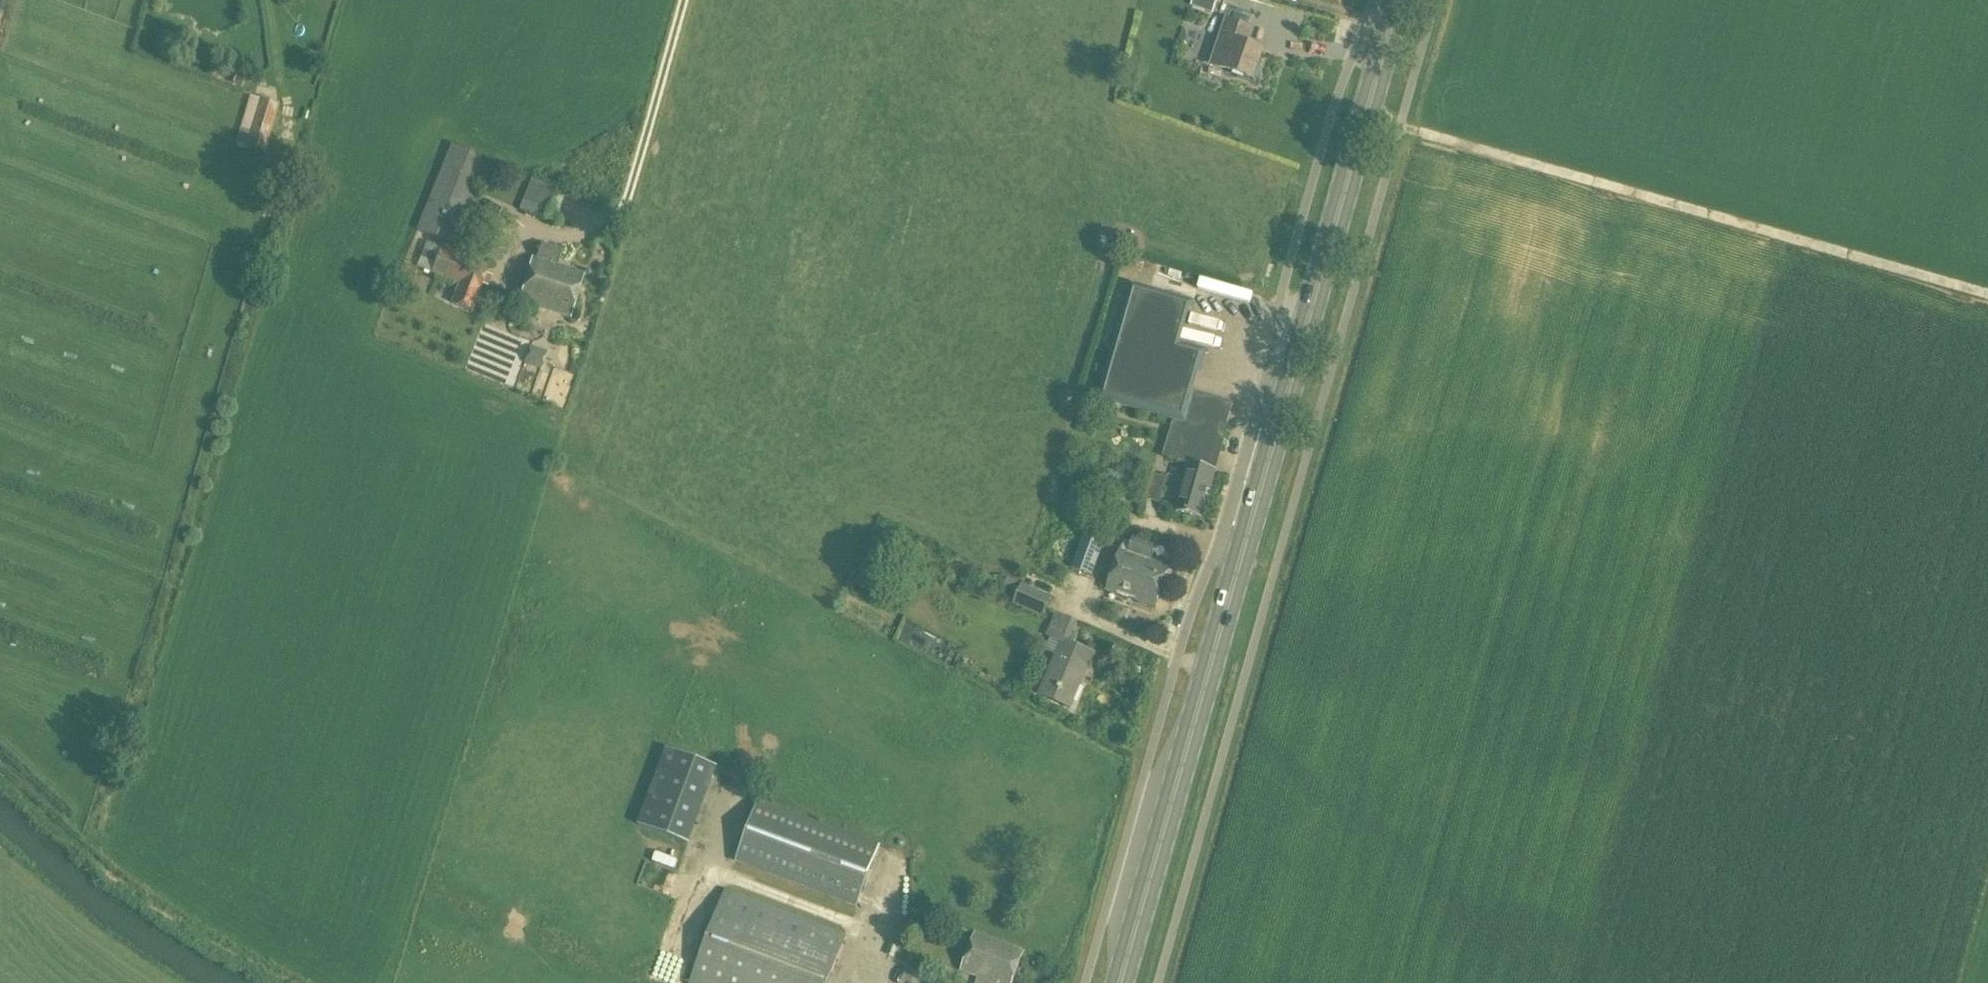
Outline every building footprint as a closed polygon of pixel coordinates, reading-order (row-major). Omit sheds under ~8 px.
[(1218,0),(1193,0),(1191,6),(1213,13),(1218,0)] [(1254,79),(1264,51),(1246,45),(1251,30),(1228,22),(1213,65),(1254,79)] [(265,152),(279,105),(249,96),(235,143),(265,152)] [(486,180),(494,162),(450,145),(416,231),(453,246),(480,178),(486,180)] [(554,224),(567,192),(532,178),(519,210),(554,224)] [(488,286),(492,276),(485,273),(488,267),(427,243),(418,266),(462,283),(454,301),(471,308),(481,284),(488,286)] [(556,265),(561,249),(542,244),(537,260),(533,259),(520,302),(570,317),(583,273),(556,265)] [(1201,519),(1213,472),(1231,403),(1189,392),(1199,356),(1174,349),(1187,302),(1128,287),(1097,401),(1173,421),(1169,435),(1181,438),(1175,462),(1190,466),(1178,512),(1201,519)] [(1227,303),(1227,315),(1249,313),(1248,301),(1227,303)] [(541,369),(547,352),(529,346),(524,363),(541,369)] [(1155,466),(1174,466),(1174,454),(1156,454),(1155,466)] [(1112,536),(1128,495),(1106,487),(1091,528),(1112,536)] [(1159,546),(1135,537),(1132,544),(1126,542),(1122,552),(1107,590),(1155,608),(1170,568),(1153,562),(1159,546)] [(1092,576),(1104,546),(1083,538),(1071,569),(1092,576)] [(1021,585),(1007,579),(1004,585),(1018,591),(1012,605),(1044,618),(1052,597),(1022,584),(1021,585)] [(1071,708),(1094,654),(1068,643),(1077,622),(1057,614),(1048,636),(1063,643),(1041,695),(1071,708)] [(682,838),(708,760),(661,744),(634,822),(682,838)] [(857,907),(880,848),(760,802),(737,861),(857,907)] [(846,937),(725,891),(690,982),(828,982),(846,937)] [(1025,951),(975,932),(960,972),(977,978),(976,982),(1013,982),(1025,951)]
